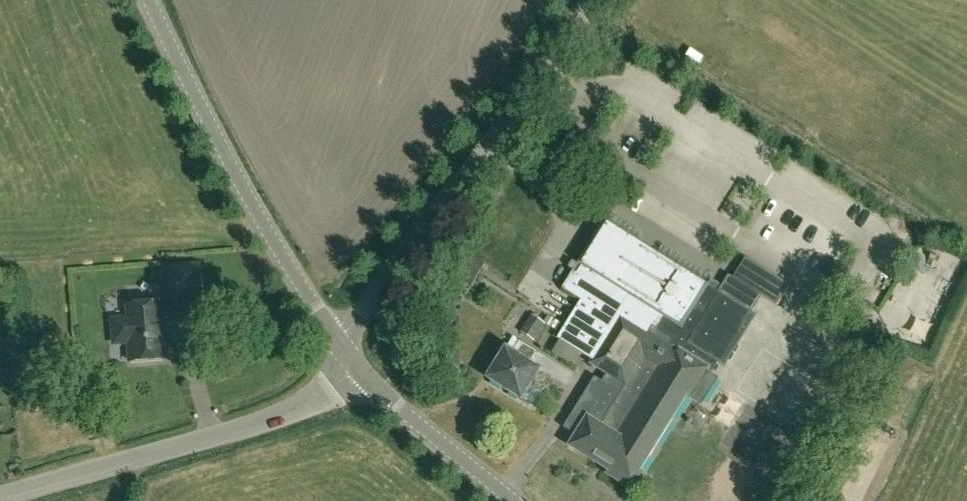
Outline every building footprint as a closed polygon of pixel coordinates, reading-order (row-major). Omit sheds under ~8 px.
[(589,359),(655,252),(607,222),(580,265),(582,266),(577,274),(573,271),(562,289),(581,301),(557,339),(589,359)] [(655,252),(589,359),(592,361),(591,364),(626,386),(601,426),(588,418),(571,446),(610,470),(608,474),(634,491),(645,473),(641,471),(688,396),(690,398),(708,369),(671,345),(675,339),(659,329),(666,318),(682,328),(708,285),(655,252)] [(778,306),(790,285),(746,258),(733,278),(778,306)] [(176,303),(197,302),(195,268),(173,270),(176,303)] [(766,299),(723,273),(690,326),(699,330),(690,343),(700,350),(709,337),(735,355),(766,299)] [(163,357),(160,328),(163,328),(161,305),(131,308),(132,321),(115,322),(116,341),(134,339),(135,359),(163,357)] [(535,340),(546,324),(532,315),(522,332),(535,340)] [(548,358),(520,341),(513,353),(507,349),(488,378),(523,400),(524,397),(533,403),(540,391),(531,385),(548,358)]
